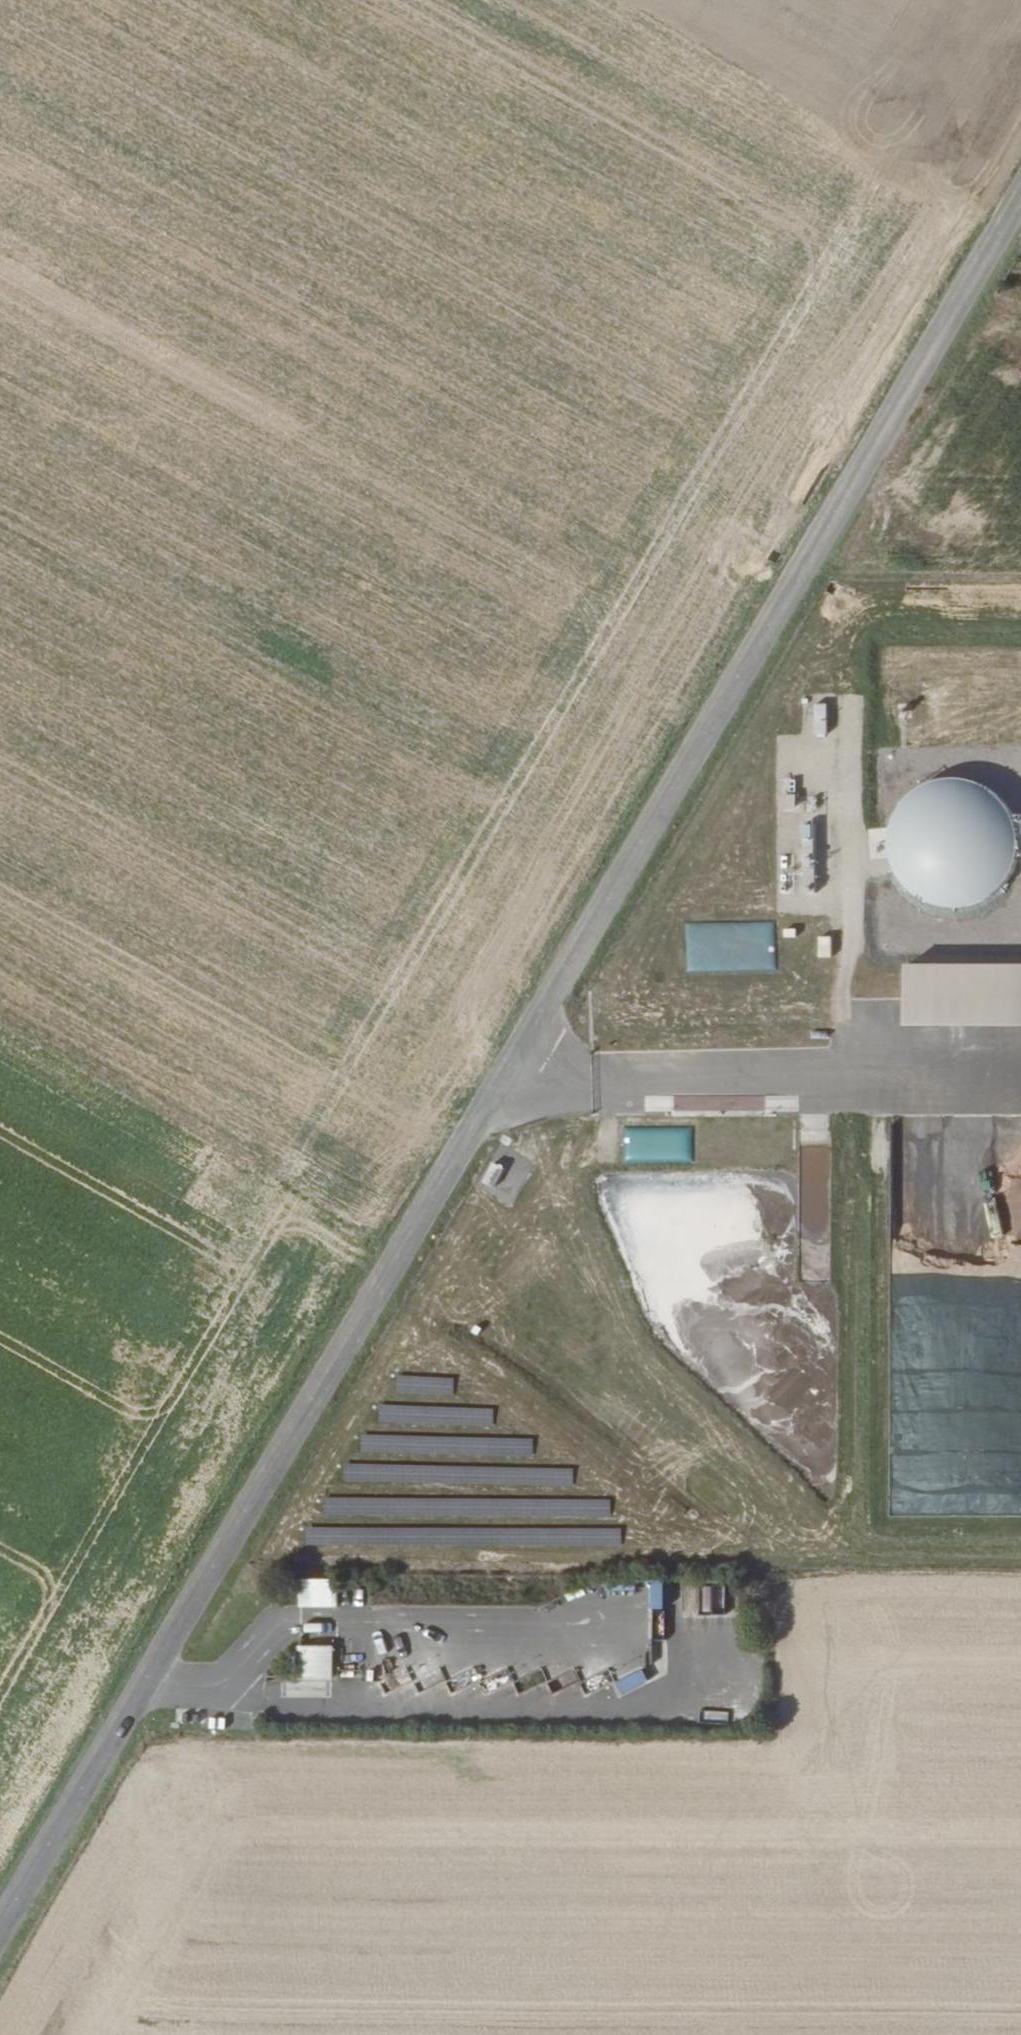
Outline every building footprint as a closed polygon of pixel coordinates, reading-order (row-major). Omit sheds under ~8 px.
[(893,828),(891,845),(893,863),(901,879),(913,893),(928,902),(945,907),(963,907),(980,902),(995,892),(1007,878),(1014,862),(1017,844),(1014,826),(1006,810),(994,797),(979,787),(962,782),(944,783),(927,788),(912,798),(900,811),(893,828)] [(906,965),(906,1026),(1020,1026),(1020,965),(906,965)] [(992,1173),(993,1131),(968,1130),(966,1172),(992,1173)] [(344,1579),(307,1579),(307,1606),(344,1606),(344,1579)] [(339,1647),(305,1646),(304,1679),(339,1679),(339,1647)]
